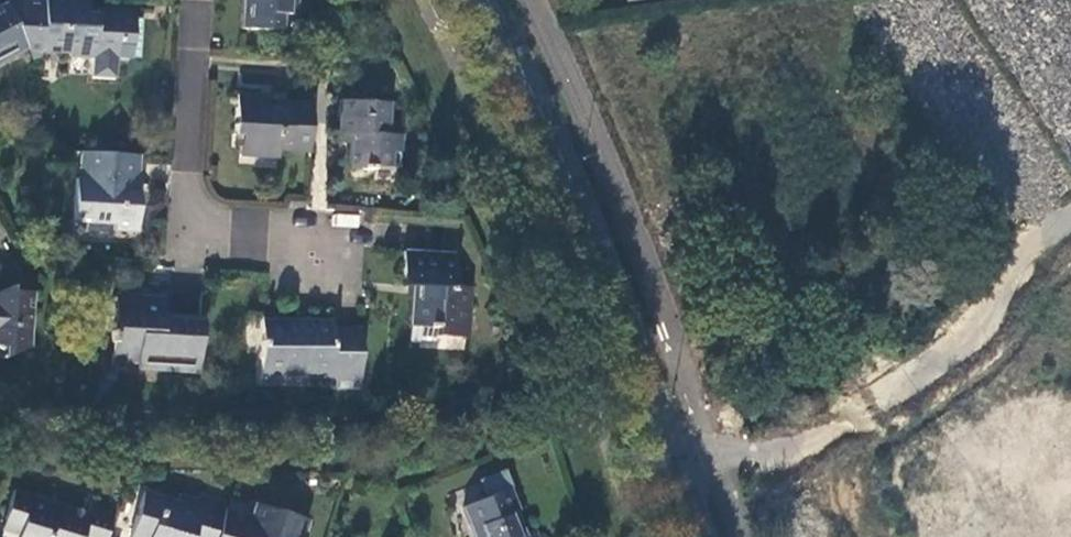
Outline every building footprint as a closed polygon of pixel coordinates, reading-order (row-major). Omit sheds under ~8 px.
[(48,0),(11,0),(0,6),(0,64),(27,50),(45,52),(48,0)] [(45,52),(74,54),(73,56),(108,59),(106,79),(131,81),(131,61),(147,62),(150,16),(109,13),(109,15),(91,14),(92,0),(48,0),(45,52)] [(282,32),(284,16),(299,17),(301,0),(247,0),(245,30),(282,32)] [(284,16),(282,32),(298,33),(299,17),(284,16)] [(290,94),(274,93),(274,99),(269,99),(268,106),(290,108),(290,94)] [(313,151),(315,110),(290,108),(268,106),(269,99),(269,98),(239,96),(236,135),(244,136),(243,148),(243,155),(282,158),(282,149),(313,151)] [(356,136),(355,145),(354,170),(376,171),(377,167),(403,168),(405,138),(389,136),(391,105),(344,102),(341,135),(356,136)] [(235,147),(243,148),(244,136),(236,135),(235,147)] [(341,145),(355,145),(356,136),(341,135),(341,145)] [(141,187),(143,158),(85,154),(83,181),(79,181),(77,224),(92,224),(92,237),(114,238),(115,232),(141,233),(144,187),(141,187)] [(332,225),(357,226),(358,214),(333,213),(332,225)] [(413,344),(423,344),(423,342),(439,343),(439,337),(470,339),(472,289),(457,287),(458,257),(407,253),(405,287),(416,287),(413,344)] [(10,358),(33,348),(36,295),(16,294),(16,289),(0,293),(0,340),(10,340),(10,358)] [(202,373),(205,323),(158,319),(159,303),(112,300),(110,333),(108,333),(107,343),(109,343),(108,359),(155,362),(155,370),(202,373)] [(334,373),(334,387),(364,387),(365,334),(337,334),(337,320),(310,319),(310,325),(264,325),(264,373),(334,373)] [(517,513),(522,511),(507,473),(485,482),(491,497),(467,507),(479,536),(525,536),(517,513)] [(119,508),(95,501),(91,515),(15,492),(6,523),(23,528),(21,536),(110,536),(119,508)] [(229,506),(201,498),(199,503),(181,498),(179,505),(145,495),(132,536),(219,536),(227,511),(229,506)] [(307,524),(257,508),(254,519),(227,511),(219,536),(303,536),(307,524)] [(6,523),(3,533),(15,536),(21,536),(23,528),(6,523)]
